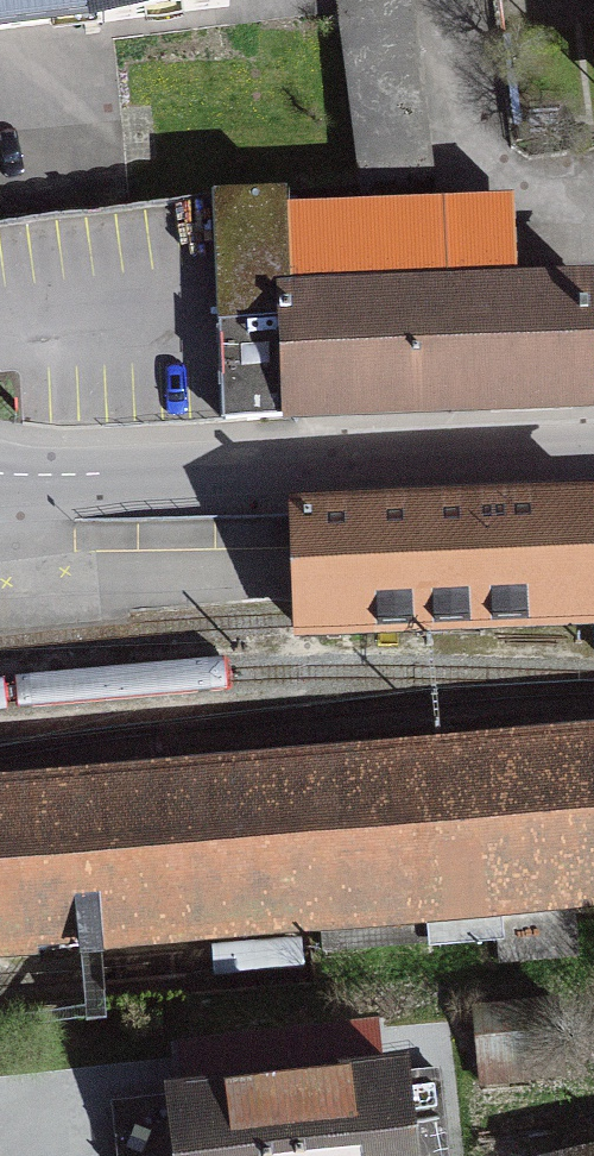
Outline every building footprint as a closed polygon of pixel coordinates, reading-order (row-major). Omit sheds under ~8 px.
[(96,16),(97,22),(228,6),(228,0),(0,0),(0,28),(96,16)] [(362,201),(434,198),(409,0),(337,0),(362,201)] [(292,418),(591,405),(587,286),(517,288),(514,201),(286,210),(286,194),(214,197),(219,323),(290,320),(292,418)] [(298,512),(303,632),(593,620),(593,500),(298,512)] [(321,925),(324,951),(498,936),(500,958),(577,951),(573,903),(593,901),(593,738),(0,789),(0,953),(321,925)] [(474,1015),(480,1065),(563,1056),(557,1006),(474,1015)] [(326,1067),(323,1037),(263,1043),(266,1074),(326,1067)] [(249,1042),(184,1049),(188,1082),(253,1075),(249,1042)] [(399,1073),(176,1099),(183,1155),(449,1155),(446,1125),(405,1129),(399,1073)]
